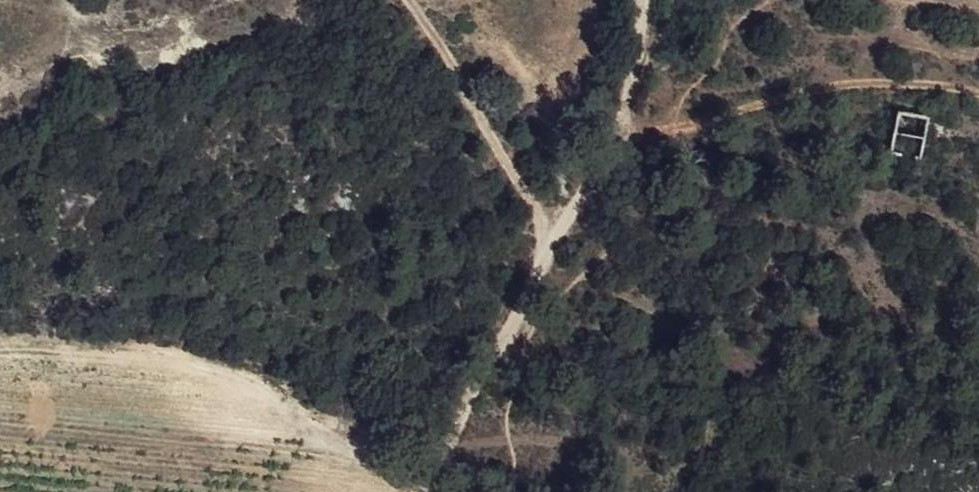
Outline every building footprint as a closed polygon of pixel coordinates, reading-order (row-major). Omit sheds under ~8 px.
[(891,147),(921,152),(928,111),(898,106),(891,147)]
